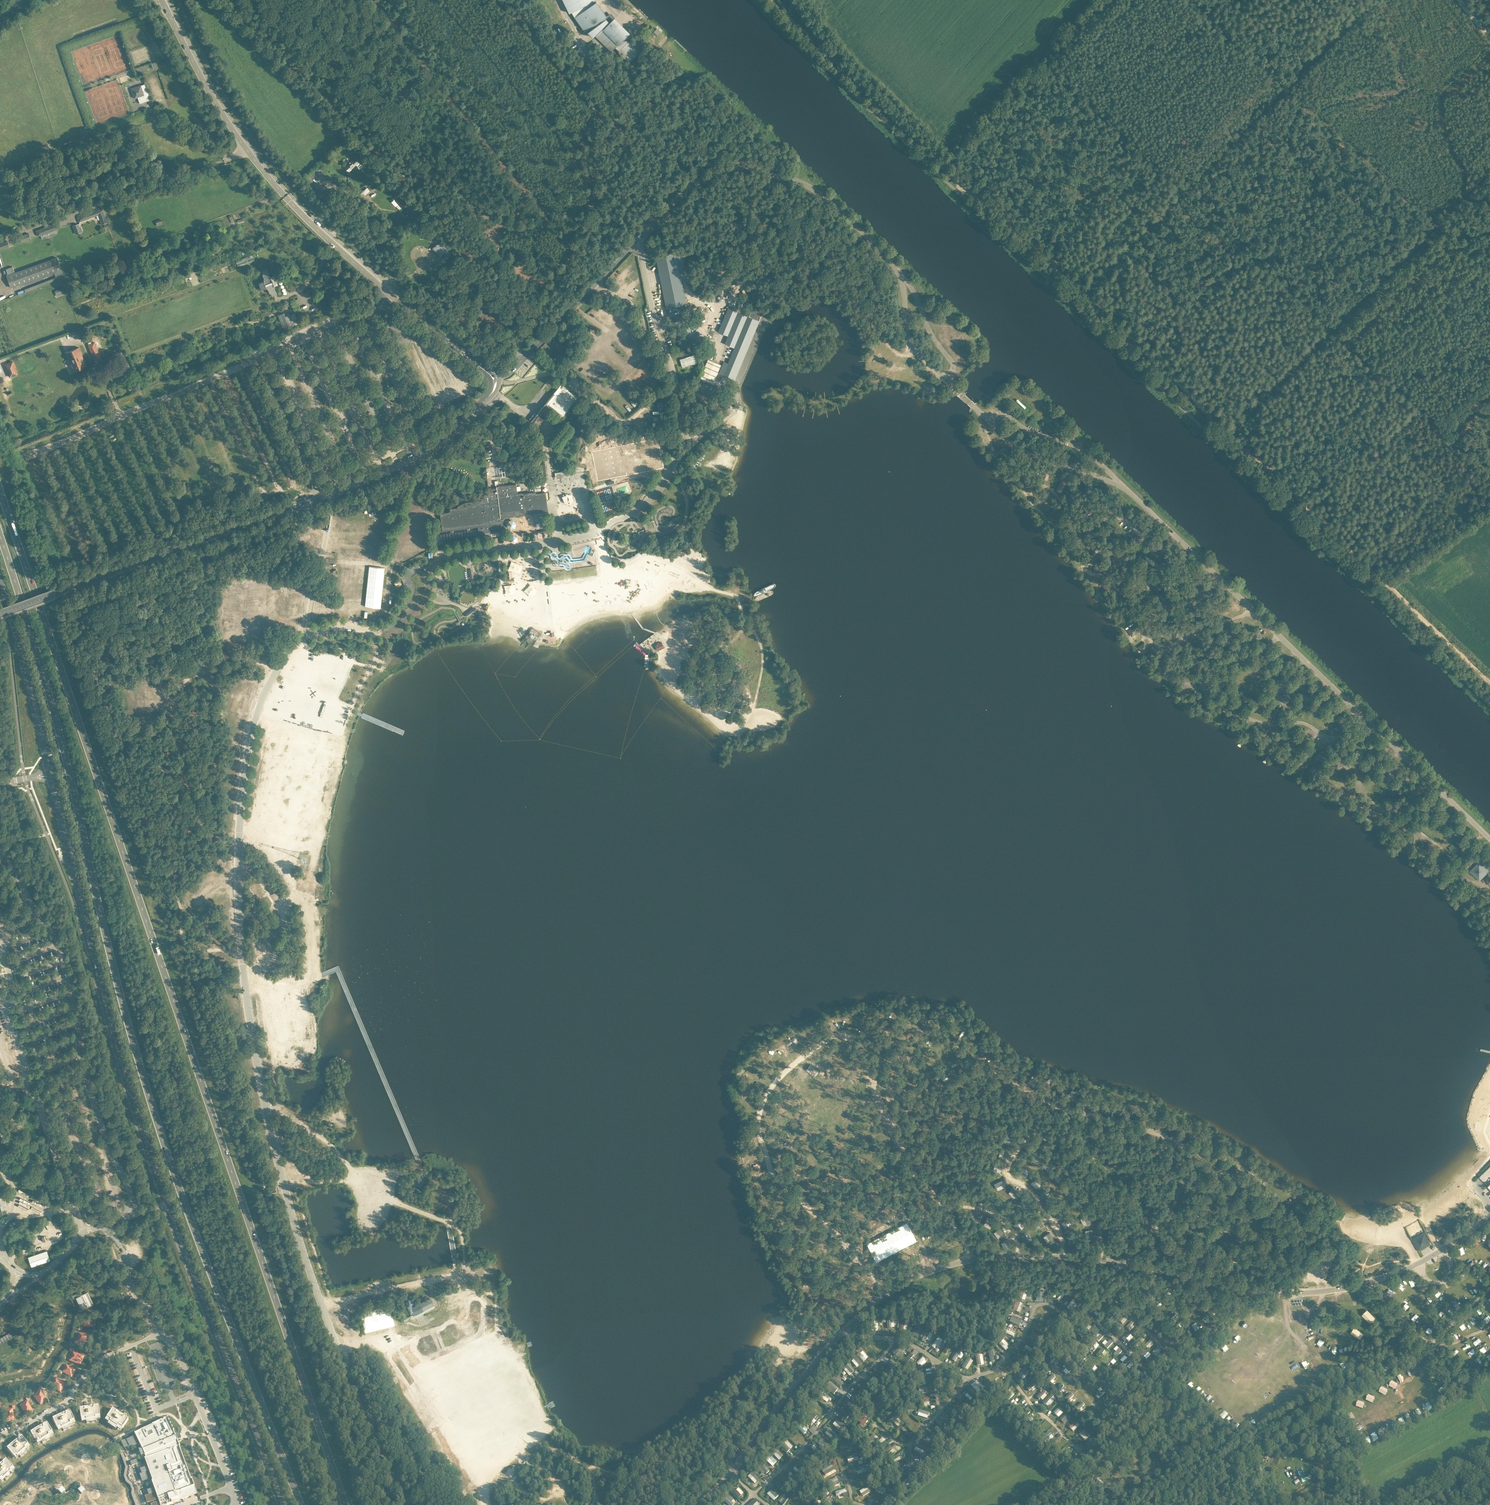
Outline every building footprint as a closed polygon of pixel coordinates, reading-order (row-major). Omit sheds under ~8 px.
[(570,13),(572,12),(575,17),(585,32),(590,28),(591,30),(589,31),(594,37),(595,35),(597,37),(596,37),(611,51),(615,47),(619,51),(619,52),(630,62),(640,52),(629,41),(628,42),(624,38),(628,34),(614,19),(611,22),(607,16),(598,4),(596,1),(596,2),(595,1),(596,0),(595,0),(564,0),(570,13)] [(145,84),(141,85),(131,89),(134,98),(138,97),(140,103),(150,100),(145,84)] [(87,127),(78,128),(80,137),(89,135),(87,127)] [(349,172),(352,169),(355,172),(359,168),(356,165),(360,162),(362,164),(365,161),(359,154),(345,167),(349,172)] [(25,183),(19,190),(24,194),(29,187),(25,183)] [(361,192),(363,195),(370,190),(367,187),(361,192)] [(400,195),(395,200),(403,209),(400,211),(405,216),(412,209),(400,195)] [(89,213),(77,217),(79,222),(90,218),(90,217),(99,214),(102,224),(107,222),(104,213),(104,212),(103,213),(102,209),(89,213)] [(57,222),(36,230),(38,236),(59,228),(57,222)] [(31,238),(29,232),(15,237),(17,243),(31,238)] [(0,243),(0,249),(9,246),(7,240),(0,243)] [(439,242),(433,248),(441,256),(447,250),(439,242)] [(236,260),(238,266),(255,260),(253,254),(236,260)] [(8,273),(9,275),(7,275),(11,287),(61,269),(57,258),(15,273),(13,266),(6,269),(7,273),(8,273)] [(263,271),(263,276),(264,280),(263,280),(262,282),(259,283),(259,285),(259,286),(260,287),(260,288),(261,290),(265,288),(267,289),(268,288),(269,292),(269,291),(272,295),(276,294),(273,286),(277,285),(277,284),(274,276),(273,276),(270,277),(267,270),(263,271)] [(726,277),(731,286),(737,283),(732,274),(726,277)] [(679,283),(669,307),(714,326),(724,302),(679,283)] [(55,291),(57,296),(65,293),(63,288),(55,291)] [(719,373),(723,375),(728,377),(732,379),(760,313),(752,309),(749,316),(728,308),(718,332),(728,336),(725,343),(735,347),(728,363),(724,361),(719,373)] [(278,315),(281,324),(283,329),(294,325),(291,314),(285,316),(284,313),(278,315)] [(564,346),(558,341),(555,337),(549,343),(559,352),(564,346)] [(94,342),(88,345),(95,362),(101,359),(94,342)] [(79,347),(65,353),(73,371),(87,365),(79,347)] [(683,367),(688,365),(697,363),(694,355),(688,357),(683,359),(684,361),(682,362),(683,367)] [(708,359),(700,377),(713,383),(721,364),(708,359)] [(10,377),(14,375),(12,371),(16,370),(12,361),(5,364),(10,377)] [(561,384),(544,406),(547,403),(548,405),(549,404),(563,416),(578,397),(563,386),(561,388),(560,387),(562,384),(561,384)] [(541,413),(533,424),(537,427),(546,416),(541,413)] [(658,438),(592,451),(598,481),(602,480),(659,469),(664,468),(658,438)] [(998,455),(1007,452),(1005,446),(996,449),(998,455)] [(561,485),(570,484),(569,469),(556,471),(557,482),(561,482),(561,485)] [(1062,480),(1056,488),(1061,492),(1067,483),(1062,480)] [(1025,486),(1029,490),(1034,486),(1030,481),(1025,486)] [(502,529),(501,517),(548,511),(548,506),(546,492),(536,493),(536,491),(523,493),(518,494),(516,484),(496,486),(497,488),(488,489),(489,494),(479,495),(480,500),(471,501),(470,494),(466,495),(467,501),(466,502),(458,506),(458,507),(455,508),(450,508),(450,511),(440,513),(442,528),(443,531),(449,530),(451,530),(451,532),(441,533),(432,535),(434,545),(443,544),(478,539),(477,529),(470,530),(469,528),(479,526),(480,532),(502,529)] [(1046,501),(1050,491),(1044,489),(1041,499),(1046,501)] [(1055,507),(1048,514),(1052,519),(1060,511),(1055,507)] [(516,543),(518,536),(512,534),(510,541),(516,543)] [(1161,546),(1155,550),(1160,556),(1166,551),(1161,546)] [(1161,578),(1156,583),(1162,588),(1166,582),(1161,578)] [(1146,579),(1142,585),(1148,590),(1153,584),(1146,579)] [(1124,581),(1118,586),(1123,592),(1129,587),(1124,581)] [(1200,582),(1196,588),(1202,592),(1206,585),(1200,582)] [(1105,586),(1099,591),(1104,597),(1110,592),(1105,586)] [(1187,587),(1181,592),(1186,597),(1191,593),(1187,587)] [(1161,594),(1166,600),(1172,594),(1167,589),(1161,594)] [(1207,620),(1200,624),(1204,631),(1211,627),(1207,620)] [(1134,625),(1128,629),(1132,636),(1139,631),(1134,625)] [(1178,627),(1171,631),(1176,638),(1182,633),(1178,627)] [(1232,634),(1237,639),(1242,633),(1237,629),(1232,634)] [(1218,632),(1212,636),(1216,642),(1222,637),(1218,632)] [(1257,632),(1252,637),(1257,642),(1262,637),(1257,632)] [(1200,638),(1193,641),(1197,648),(1204,645),(1200,638)] [(655,644),(658,650),(664,647),(662,641),(655,644)] [(1144,641),(1138,646),(1143,652),(1149,647),(1144,641)] [(1280,648),(1274,653),(1280,658),(1285,653),(1280,648)] [(1152,650),(1146,655),(1151,661),(1157,656),(1152,650)] [(1198,655),(1192,661),(1197,667),(1203,661),(1198,655)] [(1164,656),(1157,661),(1162,667),(1168,662),(1164,656)] [(1264,665),(1259,659),(1253,665),(1259,670),(1264,665)] [(1205,667),(1199,673),(1205,678),(1210,673),(1205,667)] [(1276,669),(1271,674),(1276,679),(1281,674),(1276,669)] [(1223,672),(1218,678),(1223,683),(1229,678),(1223,672)] [(1305,678),(1299,683),(1304,688),(1310,684),(1305,678)] [(1182,686),(1176,691),(1182,697),(1187,691),(1182,686)] [(1223,692),(1229,697),(1234,691),(1228,686),(1223,692)] [(1310,690),(1305,695),(1311,700),(1316,695),(1310,690)] [(1242,694),(1238,701),(1244,705),(1249,699),(1242,694)] [(1192,695),(1186,701),(1192,707),(1197,701),(1192,695)] [(1262,699),(1257,705),(1262,710),(1268,704),(1262,699)] [(1205,701),(1200,708),(1207,712),(1211,705),(1205,701)] [(1318,705),(1313,710),(1318,715),(1323,710),(1318,705)] [(1274,707),(1269,712),(1275,718),(1280,713),(1274,707)] [(1337,708),(1332,713),(1337,718),(1342,713),(1337,708)] [(1225,711),(1220,718),(1227,722),(1231,715),(1225,711)] [(1342,721),(1337,726),(1342,731),(1347,726),(1342,721)] [(1239,722),(1235,729),(1241,733),(1246,727),(1239,722)] [(1253,726),(1249,733),(1255,737),(1259,731),(1253,726)] [(1283,736),(1283,737),(1289,742),(1294,736),(1288,730),(1284,735),(1283,736)] [(1303,730),(1298,736),(1304,741),(1309,735),(1303,730)] [(1272,732),(1267,738),(1273,743),(1278,736),(1272,732)] [(1317,762),(1325,754),(1321,750),(1313,757),(1317,762)] [(1360,752),(1354,757),(1359,762),(1365,758),(1360,752)] [(1376,754),(1371,759),(1376,764),(1381,759),(1376,754)] [(1338,760),(1332,766),(1338,771),(1343,766),(1338,760)] [(1309,775),(1317,769),(1314,765),(1306,772),(1309,775)] [(1387,768),(1386,776),(1393,776),(1394,769),(1387,768)] [(1405,773),(1401,779),(1407,783),(1411,777),(1405,773)] [(1420,785),(1413,788),(1416,794),(1423,791),(1420,785)] [(1342,789),(1338,795),(1345,800),(1349,793),(1342,789)] [(1360,796),(1356,802),(1363,806),(1367,799),(1360,796)] [(1370,807),(1365,813),(1371,819),(1376,813),(1370,807)] [(1434,808),(1431,811),(1429,813),(1434,818),(1439,813),(1434,808)] [(1387,812),(1383,819),(1389,824),(1394,817),(1387,812)] [(1451,814),(1445,819),(1450,824),(1456,820),(1451,814)] [(1406,818),(1401,824),(1407,829),(1412,823),(1406,818)] [(1461,826),(1456,830),(1461,836),(1466,831),(1461,826)] [(1414,835),(1408,840),(1414,846),(1419,840),(1414,835)] [(1427,841),(1422,848),(1429,853),(1434,846),(1427,841)] [(1455,844),(1450,849),(1455,854),(1460,849),(1455,844)] [(1443,861),(1437,866),(1442,872),(1448,866),(1443,861)] [(1479,861),(1470,871),(1480,880),(1489,871),(1479,861)] [(1450,874),(1444,879),(1450,885),(1455,879),(1450,874)] [(1462,899),(1467,905),(1473,900),(1468,894),(1463,897),(1462,899)] [(1479,902),(1483,907),(1489,902),(1485,897),(1480,901),(1479,902)] [(9,1094),(11,1099),(11,1100),(8,1100),(9,1104),(19,1102),(22,1101),(20,1091),(9,1094)] [(1094,1100),(1085,1101),(1086,1110),(1095,1109),(1094,1100)] [(1109,1103),(1101,1105),(1102,1114),(1111,1112),(1109,1103)] [(1123,1107),(1114,1109),(1116,1118),(1125,1116),(1123,1107)] [(1132,1110),(1131,1119),(1140,1120),(1141,1112),(1132,1110)] [(1160,1119),(1152,1121),(1154,1129),(1162,1127),(1160,1119)] [(1175,1126),(1167,1128),(1169,1136),(1177,1134),(1175,1126)] [(1090,1129),(1082,1132),(1086,1140),(1094,1136),(1090,1129)] [(1129,1132),(1124,1139),(1131,1144),(1136,1137),(1129,1132)] [(1189,1132),(1180,1134),(1182,1142),(1190,1140),(1189,1132)] [(1203,1137),(1194,1139),(1196,1147),(1204,1145),(1203,1137)] [(1157,1142),(1149,1145),(1152,1153),(1160,1150),(1157,1142)] [(1217,1143),(1209,1145),(1211,1153),(1219,1151),(1217,1143)] [(1094,1146),(1090,1153),(1097,1158),(1102,1151),(1094,1146)] [(1182,1152),(1174,1154),(1175,1162),(1183,1160),(1182,1152)] [(1109,1157),(1104,1164),(1110,1170),(1116,1163),(1109,1157)] [(1220,1159),(1217,1166),(1224,1170),(1228,1162),(1220,1159)] [(1230,1172),(1236,1177),(1241,1170),(1235,1165),(1230,1172)] [(1123,1167),(1119,1174),(1127,1178),(1130,1170),(1123,1167)] [(1248,1171),(1244,1177),(1251,1182),(1255,1175),(1248,1171)] [(1193,1178),(1189,1185),(1196,1188),(1200,1181),(1193,1178)] [(1259,1182),(1256,1189),(1263,1193),(1267,1185),(1259,1182)] [(1212,1184),(1209,1191),(1216,1194),(1219,1186),(1212,1184)] [(1232,1196),(1235,1189),(1228,1186),(1225,1194),(1232,1196)] [(1143,1188),(1134,1191),(1137,1199),(1146,1196),(1143,1188)] [(1245,1195),(1240,1201),(1246,1206),(1251,1200),(1245,1195)] [(1271,1195),(1269,1203),(1277,1204),(1279,1196),(1271,1195)] [(1150,1200),(1141,1202),(1143,1211),(1152,1209),(1150,1200)] [(1288,1200),(1282,1206),(1287,1212),(1293,1207),(1288,1200)] [(1254,1208),(1248,1214),(1254,1220),(1260,1215),(1254,1208)] [(1149,1215),(1140,1216),(1141,1225),(1150,1224),(1149,1215)] [(1266,1219),(1259,1224),(1264,1231),(1270,1226),(1266,1219)] [(1181,1222),(1181,1231),(1190,1232),(1190,1223),(1181,1222)] [(1206,1222),(1197,1222),(1197,1231),(1206,1231),(1206,1222)] [(1173,1226),(1164,1229),(1167,1238),(1175,1235),(1173,1226)] [(1216,1227),(1210,1234),(1217,1239),(1223,1232),(1216,1227)] [(1132,1228),(1124,1232),(1128,1240),(1136,1236),(1132,1228)] [(1413,1238),(1419,1250),(1431,1244),(1424,1232),(1413,1238)] [(1231,1245),(1236,1238),(1229,1233),(1224,1240),(1231,1245)] [(1161,1237),(1152,1239),(1153,1248),(1162,1246),(1161,1237)] [(1271,1237),(1267,1244),(1274,1248),(1278,1240),(1271,1237)] [(46,1250),(27,1256),(31,1267),(50,1261),(46,1250)] [(1231,1260),(1240,1261),(1240,1252),(1231,1251),(1231,1260)] [(1062,1302),(1069,1294),(1064,1289),(1057,1297),(1062,1302)] [(93,1303),(88,1291),(76,1297),(82,1309),(93,1303)] [(406,1307),(410,1317),(435,1306),(431,1297),(412,1305),(411,1304),(406,1307)] [(1072,1310),(1077,1301),(1072,1298),(1066,1307),(1072,1310)] [(1017,1302),(1014,1310),(1020,1312),(1023,1304),(1017,1302)] [(1362,1314),(1370,1323),(1376,1318),(1367,1308),(1362,1314)] [(82,1325),(93,1325),(92,1317),(82,1317),(82,1325)] [(902,1320),(899,1330),(906,1332),(909,1322),(902,1320)] [(1129,1330),(1135,1325),(1132,1321),(1126,1327),(1129,1330)] [(1014,1332),(1017,1326),(1009,1323),(1006,1334),(1010,1335),(1011,1331),(1014,1332)] [(1048,1331),(1045,1329),(1046,1327),(1040,1324),(1038,1330),(1046,1334),(1048,1331)] [(1460,1327),(1463,1332),(1468,1328),(1465,1324),(1460,1327)] [(1361,1339),(1365,1333),(1354,1326),(1351,1332),(1361,1339)] [(927,1340),(930,1341),(933,1334),(926,1331),(922,1341),(925,1342),(927,1340)] [(1033,1331),(1031,1335),(1042,1340),(1043,1336),(1033,1331)] [(1400,1331),(1389,1341),(1399,1351),(1410,1342),(1400,1331)] [(0,1338),(0,1344),(13,1336),(11,1332),(0,1338)] [(1097,1341),(1105,1336),(1103,1332),(1095,1338),(1097,1341)] [(1123,1337),(1128,1342),(1133,1337),(1129,1332),(1123,1337)] [(78,1342),(89,1343),(89,1335),(79,1334),(78,1342)] [(938,1352),(940,1350),(937,1348),(943,1340),(939,1337),(931,1347),(938,1352)] [(1008,1348),(1007,1347),(1009,1344),(1003,1339),(999,1344),(1006,1350),(1008,1348)] [(1136,1339),(1130,1345),(1133,1349),(1140,1343),(1136,1339)] [(1150,1339),(1144,1345),(1148,1349),(1154,1343),(1150,1339)] [(1110,1340),(1108,1342),(1105,1340),(1102,1344),(1107,1349),(1113,1342),(1110,1340)] [(867,1349),(873,1355),(878,1349),(872,1344),(867,1349)] [(946,1345),(942,1355),(946,1356),(948,1350),(952,1352),(953,1348),(946,1345)] [(893,1352),(898,1357),(904,1351),(899,1346),(893,1352)] [(1117,1346),(1112,1351),(1117,1356),(1122,1351),(1117,1346)] [(1152,1352),(1156,1356),(1161,1350),(1158,1347),(1152,1352)] [(1101,1359),(1107,1352),(1102,1348),(1096,1354),(1101,1359)] [(1141,1355),(1147,1359),(1151,1353),(1145,1350),(1141,1355)] [(69,1361),(81,1365),(84,1356),(73,1352),(69,1361)] [(917,1363),(922,1357),(917,1352),(912,1358),(917,1363)] [(1163,1353),(1158,1360),(1163,1363),(1167,1356),(1163,1353)] [(977,1365),(984,1364),(982,1354),(975,1355),(977,1365)] [(1125,1355),(1120,1361),(1125,1366),(1130,1361),(1125,1355)] [(857,1357),(852,1361),(857,1367),(862,1363),(857,1357)] [(922,1367),(927,1361),(923,1357),(917,1363),(922,1367)] [(962,1366),(968,1370),(974,1361),(968,1357),(962,1366)] [(1108,1366),(1114,1360),(1111,1357),(1105,1363),(1108,1366)] [(893,1360),(888,1365),(892,1369),(897,1365),(893,1360)] [(1004,1367),(1012,1373),(1017,1367),(1010,1361),(1004,1367)] [(62,1372),(71,1377),(75,1370),(66,1365),(62,1372)] [(844,1370),(849,1375),(854,1371),(849,1365),(844,1370)] [(886,1366),(882,1371),(887,1377),(892,1373),(886,1366)] [(1018,1374),(1023,1379),(1030,1371),(1025,1366),(1018,1374)] [(1406,1379),(1412,1376),(1409,1370),(1403,1373),(1406,1379)] [(872,1378),(879,1386),(884,1381),(877,1373),(872,1378)] [(1399,1383),(1405,1380),(1401,1373),(1395,1376),(1399,1383)] [(844,1383),(836,1376),(833,1379),(840,1387),(844,1383)] [(50,1385),(60,1392),(66,1385),(55,1378),(50,1385)] [(1390,1388),(1396,1384),(1393,1378),(1387,1382),(1390,1388)] [(977,1380),(971,1385),(978,1393),(984,1388),(977,1380)] [(834,1394),(839,1389),(832,1382),(827,1387),(834,1394)] [(1062,1383),(1056,1388),(1059,1391),(1065,1386),(1062,1383)] [(1382,1392),(1389,1389),(1386,1383),(1380,1386),(1382,1392)] [(968,1388),(963,1394),(970,1401),(976,1395),(968,1388)] [(1045,1394),(1047,1391),(1043,1389),(1037,1397),(1043,1401),(1047,1395),(1045,1394)] [(1096,1395),(1099,1399),(1105,1393),(1102,1389),(1096,1395)] [(1372,1392),(1375,1397),(1381,1394),(1378,1389),(1372,1392)] [(34,1397),(40,1405),(47,1400),(40,1392),(34,1397)] [(1066,1397),(1070,1401),(1075,1396),(1071,1392),(1066,1397)] [(1051,1393),(1042,1402),(1048,1407),(1057,1398),(1051,1393)] [(1104,1404),(1107,1407),(1114,1401),(1110,1397),(1104,1404)] [(851,1408),(856,1403),(853,1399),(847,1404),(851,1408)] [(1076,1407),(1079,1411),(1085,1405),(1082,1401),(1076,1407)] [(20,1406),(26,1415),(33,1411),(27,1402),(20,1406)] [(964,1402),(960,1407),(967,1413),(971,1408),(964,1402)] [(85,1408),(80,1409),(81,1419),(86,1418),(86,1420),(96,1418),(96,1417),(100,1416),(99,1406),(94,1406),(94,1408),(85,1410),(85,1408)] [(838,1412),(844,1418),(849,1414),(843,1407),(838,1412)] [(1057,1415),(1062,1410),(1059,1407),(1053,1412),(1057,1415)] [(4,1410),(6,1421),(14,1420),(13,1409),(4,1410)] [(112,1409),(107,1418),(111,1420),(110,1422),(118,1427),(119,1426),(122,1428),(128,1420),(124,1417),(123,1418),(120,1416),(121,1415),(120,1414),(119,1416),(116,1413),(117,1412),(112,1409)] [(884,1409),(879,1414),(884,1419),(889,1414),(884,1409)] [(919,1409),(917,1415),(928,1418),(930,1412),(919,1409)] [(954,1409),(950,1414),(956,1419),(961,1414),(954,1409)] [(57,1417),(53,1419),(57,1428),(61,1426),(62,1428),(71,1424),(70,1422),(74,1420),(70,1411),(66,1413),(66,1414),(58,1418),(57,1417)] [(1067,1412),(1060,1419),(1066,1424),(1072,1417),(1067,1412)] [(816,1425),(821,1419),(815,1415),(811,1420),(816,1425)] [(134,1434),(141,1447),(142,1450),(141,1451),(143,1456),(144,1455),(146,1458),(144,1459),(147,1467),(149,1471),(152,1481),(152,1482),(154,1488),(156,1493),(158,1499),(160,1504),(168,1504),(172,1504),(172,1503),(188,1497),(186,1489),(194,1486),(192,1479),(191,1479),(179,1446),(180,1446),(179,1445),(178,1442),(178,1441),(177,1441),(176,1437),(175,1436),(174,1432),(174,1431),(167,1418),(134,1434)] [(896,1428),(900,1426),(895,1418),(889,1421),(891,1424),(893,1423),(896,1428)] [(1074,1432),(1081,1424),(1076,1419),(1069,1427),(1074,1432)] [(35,1430),(31,1433),(36,1442),(40,1439),(41,1441),(49,1436),(48,1434),(52,1432),(47,1423),(43,1425),(44,1427),(36,1432),(35,1430)] [(1042,1434),(1046,1430),(1042,1426),(1038,1430),(1042,1434)] [(835,1438),(838,1435),(830,1428),(827,1430),(835,1438)] [(1086,1440),(1090,1435),(1084,1429),(1079,1434),(1086,1440)] [(1048,1443),(1054,1436),(1049,1431),(1043,1438),(1048,1443)] [(867,1440),(872,1445),(878,1438),(873,1433),(867,1440)] [(932,1435),(926,1437),(929,1443),(935,1441),(932,1435)] [(11,1445),(7,1449),(14,1457),(17,1454),(18,1455),(26,1449),(25,1447),(28,1444),(22,1436),(18,1440),(19,1441),(12,1447),(11,1445)] [(1094,1436),(1085,1444),(1089,1448),(1098,1439),(1094,1436)] [(788,1442),(783,1447),(788,1452),(793,1447),(788,1442)] [(914,1451),(924,1454),(927,1447),(916,1443),(914,1451)] [(815,1446),(810,1450),(816,1456),(820,1452),(815,1446)] [(778,1460),(783,1456),(779,1451),(774,1455),(778,1460)] [(1067,1451),(1062,1457),(1066,1461),(1072,1455),(1067,1451)] [(807,1455),(805,1457),(811,1463),(813,1461),(807,1455)] [(768,1463),(773,1466),(777,1461),(772,1457),(768,1463)] [(900,1457),(893,1460),(896,1467),(903,1464),(900,1457)] [(3,1477),(4,1478),(11,1471),(10,1470),(13,1467),(6,1460),(2,1463),(3,1464),(0,1467),(0,1479),(3,1477)] [(798,1464),(793,1468),(799,1474),(801,1472),(800,1470),(802,1468),(798,1464)] [(831,1464),(820,1470),(825,1477),(836,1471),(831,1464)] [(759,1469),(764,1475),(769,1471),(764,1465),(759,1469)] [(753,1472),(748,1476),(754,1483),(760,1479),(753,1472)] [(790,1472),(785,1476),(790,1481),(795,1477),(790,1472)] [(838,1478),(827,1481),(829,1488),(840,1486),(838,1478)] [(869,1486),(860,1491),(863,1496),(872,1491),(869,1486)] [(739,1498),(744,1493),(739,1487),(733,1492),(739,1498)] [(772,1488),(767,1494),(774,1501),(779,1495),(772,1488)] [(838,1495),(839,1498),(848,1495),(846,1489),(835,1492),(837,1496),(838,1495)] [(785,1492),(778,1501),(783,1504),(790,1497),(785,1492)] [(833,1500),(829,1497),(825,1502),(829,1504),(833,1500)]
